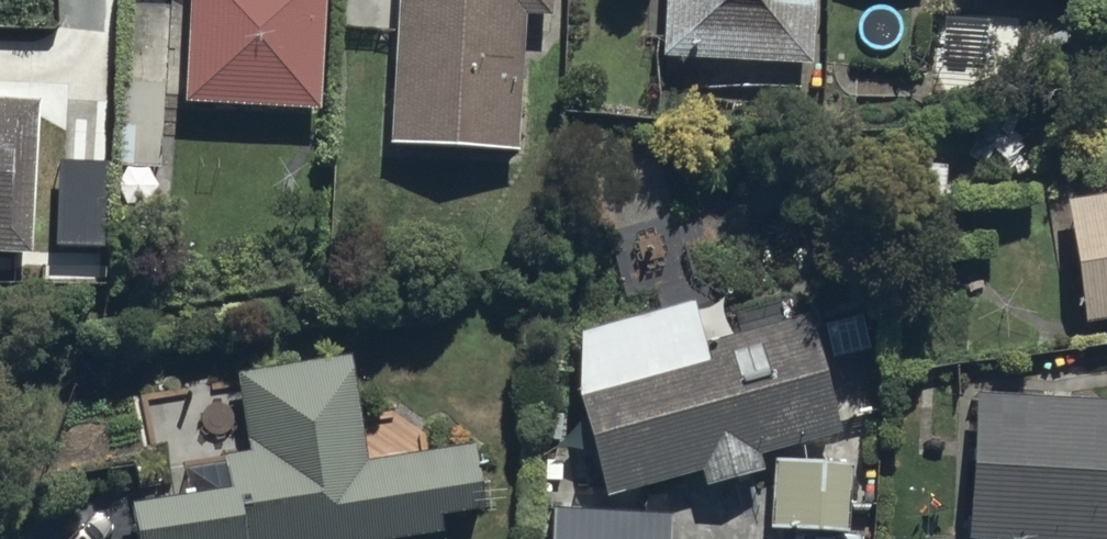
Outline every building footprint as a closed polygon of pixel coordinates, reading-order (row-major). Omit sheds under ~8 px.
[(180,93),(315,100),(320,0),(185,0),(180,93)] [(383,134),(516,139),(521,4),(549,5),(550,0),(389,0),(383,134)] [(660,44),(806,51),(809,0),(661,0),(660,44)] [(29,242),(35,86),(0,85),(0,240),(29,242)] [(1061,187),(1081,311),(1106,306),(1106,180),(1061,187)] [(747,437),(830,413),(798,302),(700,330),(688,285),(573,317),(574,385),(602,484),(698,457),(702,471),(753,457),(747,437)] [(181,476),(124,486),(132,538),(322,538),(439,523),(436,503),(479,497),(470,435),(364,450),(346,347),(236,363),(249,437),(221,442),(222,451),(178,459),(181,476)] [(968,383),(964,532),(1104,536),(1104,538),(1106,538),(1106,389),(968,383)] [(844,523),(846,452),(770,450),(767,519),(844,523)] [(546,501),(545,538),(664,538),(665,504),(546,501)]
